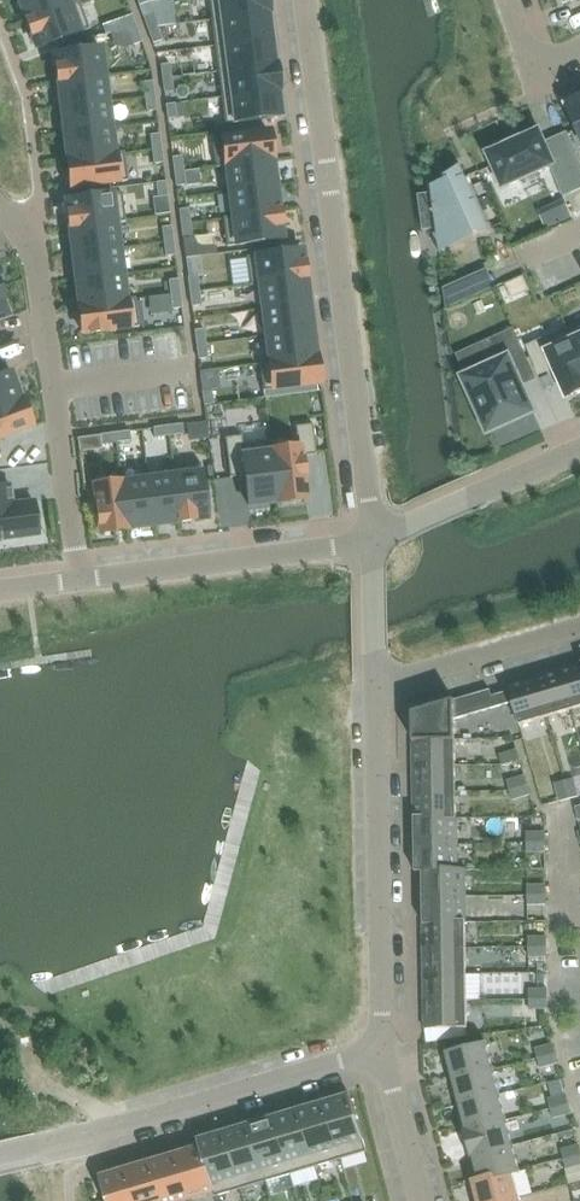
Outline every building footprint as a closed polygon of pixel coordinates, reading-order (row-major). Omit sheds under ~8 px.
[(26,22),(79,3),(79,2),(69,5),(67,0),(18,0),(26,22)] [(211,20),(268,13),(269,14),(271,14),(269,0),(208,0),(211,20)] [(79,3),(26,22),(36,49),(89,29),(79,3)] [(268,13),(211,20),(215,46),(272,39),(269,14),(268,13)] [(152,14),(143,17),(148,31),(157,27),(152,14)] [(132,15),(122,18),(127,32),(136,29),(132,15)] [(157,27),(148,31),(152,44),(162,41),(157,27)] [(136,29),(127,32),(132,46),(141,42),(136,29)] [(272,39),(215,46),(218,73),(275,65),(275,64),(272,39)] [(100,48),(54,54),(58,82),(104,76),(100,48)] [(170,63),(160,64),(162,79),(172,78),(170,63)] [(275,65),(218,73),(221,99),(278,91),(279,92),(281,92),(278,64),(275,64),(275,65)] [(104,76),(58,82),(61,108),(107,102),(104,76)] [(172,78),(162,79),(164,94),(173,93),(172,78)] [(153,81),(143,83),(145,97),(154,96),(153,81)] [(278,91),(221,99),(225,125),(282,117),(279,92),(278,91)] [(154,96),(145,97),(146,112),(156,110),(154,96)] [(566,105),(579,136),(579,99),(566,105)] [(107,102),(61,108),(64,134),(110,128),(107,102)] [(175,104),(165,105),(167,120),(177,119),(175,104)] [(110,128),(64,134),(68,160),(124,153),(124,152),(114,154),(110,128)] [(486,154),(502,190),(551,167),(563,196),(579,189),(579,162),(567,134),(546,143),(540,130),(486,154)] [(268,132),(212,139),(216,166),(272,160),(268,132)] [(159,134),(150,135),(151,150),(161,148),(159,134)] [(161,148),(151,150),(153,164),(163,163),(161,148)] [(124,153),(68,160),(71,188),(127,181),(124,153)] [(181,156),(172,157),(173,172),(183,171),(181,156)] [(272,160),(216,166),(216,168),(226,167),(229,192),(275,186),(272,160)] [(446,181),(431,187),(438,235),(441,254),(476,241),(473,233),(492,231),(460,166),(445,178),(446,181)] [(183,171),(173,172),(175,187),(185,185),(183,171)] [(166,182),(156,183),(158,197),(167,196),(166,182)] [(232,217),(223,218),(223,219),(278,212),(275,186),(229,192),(232,217)] [(121,193),(65,200),(69,227),(125,220),(121,193)] [(566,204),(559,208),(565,221),(572,218),(566,204)] [(188,209),(179,210),(180,225),(190,224),(188,209)] [(278,212),(223,219),(226,247),(282,240),(278,212)] [(125,220),(69,227),(72,254),(119,248),(115,223),(125,222),(125,220)] [(190,224),(180,225),(182,239),(192,238),(190,224)] [(171,227),(161,228),(163,242),(173,241),(171,227)] [(173,241),(163,242),(165,257),(175,255),(173,241)] [(119,248),(72,254),(76,280),(122,274),(119,248)] [(301,250),(246,257),(249,285),(305,278),(301,250)] [(122,274),(76,280),(79,307),(135,299),(135,298),(125,299),(122,274)] [(197,277),(187,278),(189,293),(199,291),(197,277)] [(305,278),(249,285),(249,286),(259,285),(262,310),(308,304),(305,278)] [(178,279),(168,281),(170,295),(180,294),(178,279)] [(445,287),(442,289),(446,309),(447,308),(472,297),(464,279),(445,287)] [(199,291),(189,293),(191,307),(201,306),(199,291)] [(180,294),(170,295),(172,310),(182,308),(180,294)] [(135,299),(79,307),(83,334),(90,333),(91,334),(104,332),(139,327),(135,299)] [(308,304),(262,310),(266,336),(312,330),(308,304)] [(567,329),(579,357),(579,324),(567,329)] [(204,329),(194,331),(196,345),(206,344),(204,329)] [(579,392),(579,357),(567,329),(528,347),(540,374),(553,368),(567,398),(579,392)] [(269,361),(259,362),(259,364),(315,357),(312,330),(266,336),(269,361)] [(499,361),(462,379),(488,434),(534,413),(516,372),(530,366),(513,330),(490,340),(499,361)] [(206,344),(196,345),(198,359),(208,358),(206,344)] [(315,357),(259,364),(263,391),(319,384),(315,357)] [(21,400),(11,373),(0,377),(0,408),(21,400)] [(212,390),(202,391),(204,405),(205,405),(214,404),(212,390)] [(31,428),(21,400),(0,408),(0,439),(31,428)] [(182,424),(167,426),(169,436),(183,434),(182,424)] [(271,442),(269,442),(277,502),(306,499),(301,457),(316,455),(312,425),(295,427),(298,448),(272,451),(271,442)] [(167,426),(153,428),(154,438),(169,436),(167,426)] [(129,431),(115,433),(116,443),(131,441),(129,431)] [(115,433),(100,435),(102,445),(116,443),(115,433)] [(241,436),(224,438),(229,478),(244,476),(248,506),(277,502),(269,442),(242,446),(241,436)] [(200,463),(172,466),(180,522),(193,521),(193,520),(207,519),(201,473),(200,463)] [(172,476),(147,480),(153,525),(180,522),(172,466),(171,467),(172,476)] [(147,480),(121,483),(127,529),(153,525),(147,480)] [(121,483),(94,487),(94,490),(96,504),(97,512),(96,512),(98,525),(99,532),(127,529),(121,483)] [(4,541),(4,540),(38,536),(33,501),(22,503),(12,504),(12,501),(10,486),(0,487),(0,542),(4,541)] [(96,504),(94,490),(85,491),(87,505),(96,504)] [(559,670),(572,716),(579,713),(579,664),(559,670)] [(534,677),(548,723),(572,716),(559,670),(534,677)] [(508,685),(509,687),(521,730),(547,723),(533,678),(508,685)] [(413,712),(413,742),(461,741),(460,711),(511,696),(507,685),(413,712)] [(413,742),(413,768),(461,767),(460,741),(413,742)] [(519,760),(517,750),(503,754),(506,764),(519,760)] [(413,768),(414,794),(461,793),(461,767),(413,768)] [(511,783),(514,792),(528,788),(525,779),(511,783)] [(575,783),(566,785),(569,799),(578,797),(575,783)] [(556,787),(560,801),(569,799),(566,785),(556,787)] [(514,793),(517,802),(531,798),(528,788),(514,793)] [(414,794),(414,820),(462,819),(461,793),(414,794)] [(414,820),(415,846),(462,845),(462,819),(414,820)] [(530,835),(531,844),(545,844),(545,834),(530,835)] [(545,844),(531,844),(531,854),(545,854),(545,844)] [(415,846),(415,872),(463,871),(462,845),(415,846)] [(422,872),(423,898),(470,897),(470,871),(422,872)] [(531,887),(531,896),(546,896),(546,887),(531,887)] [(546,896),(531,896),(532,906),(546,906),(546,896)] [(423,898),(423,924),(471,923),(470,897),(423,898)] [(423,924),(424,950),(471,949),(471,923),(423,924)] [(532,939),(532,949),(547,948),(547,939),(532,939)] [(547,948),(532,949),(532,958),(547,958),(547,948)] [(424,950),(424,976),(471,975),(471,949),(424,950)] [(424,976),(425,1002),(472,1001),(471,976),(424,976)] [(533,991),(533,1001),(548,1000),(547,991),(533,991)] [(548,1000),(533,1001),(533,1010),(548,1010),(548,1000)] [(425,1003),(425,1030),(472,1029),(471,1002),(425,1003)] [(542,1043),(546,1056),(555,1054),(552,1040),(542,1043)] [(446,1054),(452,1081),(493,1070),(486,1043),(446,1054)] [(555,1054),(546,1057),(550,1071),(559,1068),(555,1054)] [(452,1081),(459,1106),(499,1095),(493,1070),(452,1081)] [(555,1093),(559,1107),(568,1105),(565,1091),(555,1093)] [(340,1159),(367,1152),(350,1095),(323,1103),(340,1159)] [(459,1106),(465,1131),(506,1120),(499,1095),(459,1106)] [(298,1111),(315,1167),(340,1159),(323,1103),(298,1111)] [(568,1105),(559,1107),(563,1121),(572,1119),(568,1105)] [(298,1111),(274,1118),(290,1174),(315,1167),(298,1111)] [(290,1174),(274,1118),(249,1125),(265,1182),(290,1174)] [(465,1131),(472,1156),(512,1146),(506,1121),(465,1131)] [(265,1182),(249,1125),(224,1133),(240,1189),(265,1182)] [(197,1141),(199,1148),(201,1147),(214,1192),(215,1197),(240,1189),(224,1133),(197,1141)] [(572,1158),(579,1155),(579,1150),(578,1141),(568,1143),(572,1158)] [(472,1156),(478,1181),(519,1171),(512,1146),(472,1156)] [(214,1192),(201,1147),(199,1148),(176,1155),(189,1200),(214,1192)] [(163,1200),(184,1200),(189,1200),(176,1155),(151,1162),(163,1200)] [(572,1158),(575,1172),(579,1170),(579,1155),(572,1158)] [(151,1162),(126,1169),(135,1200),(162,1200),(151,1162)] [(126,1169),(100,1177),(107,1200),(135,1200),(126,1169)] [(476,1200),(506,1200),(518,1198),(512,1173),(471,1183),(476,1200)]
